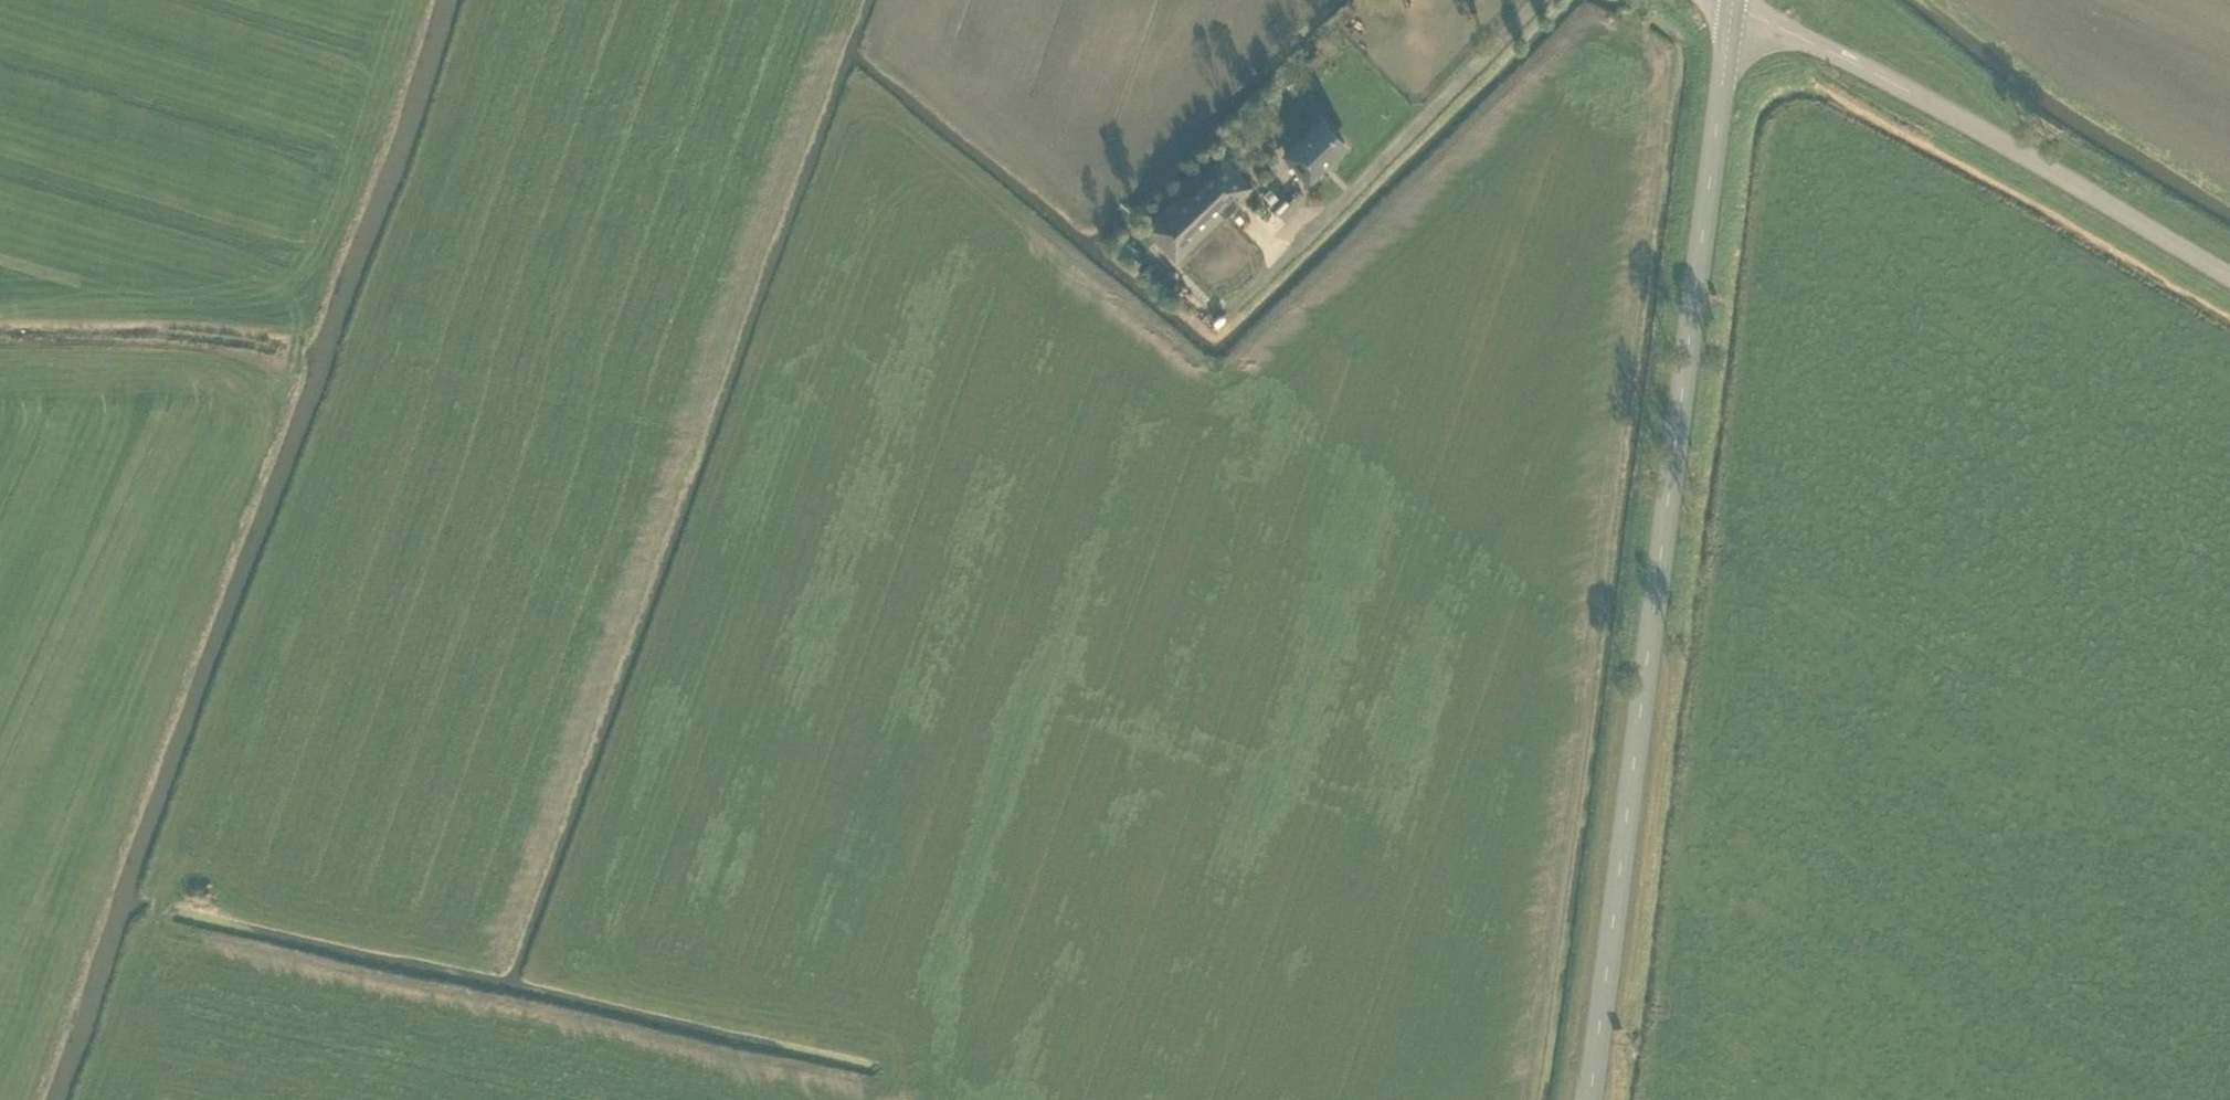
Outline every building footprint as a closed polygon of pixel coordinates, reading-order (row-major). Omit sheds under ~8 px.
[(1321,119),(1285,154),(1311,181),(1348,146),(1321,119)] [(1147,229),(1178,261),(1254,186),(1223,155),(1147,229)] [(1270,206),(1277,213),(1287,203),(1280,196),(1270,206)]
